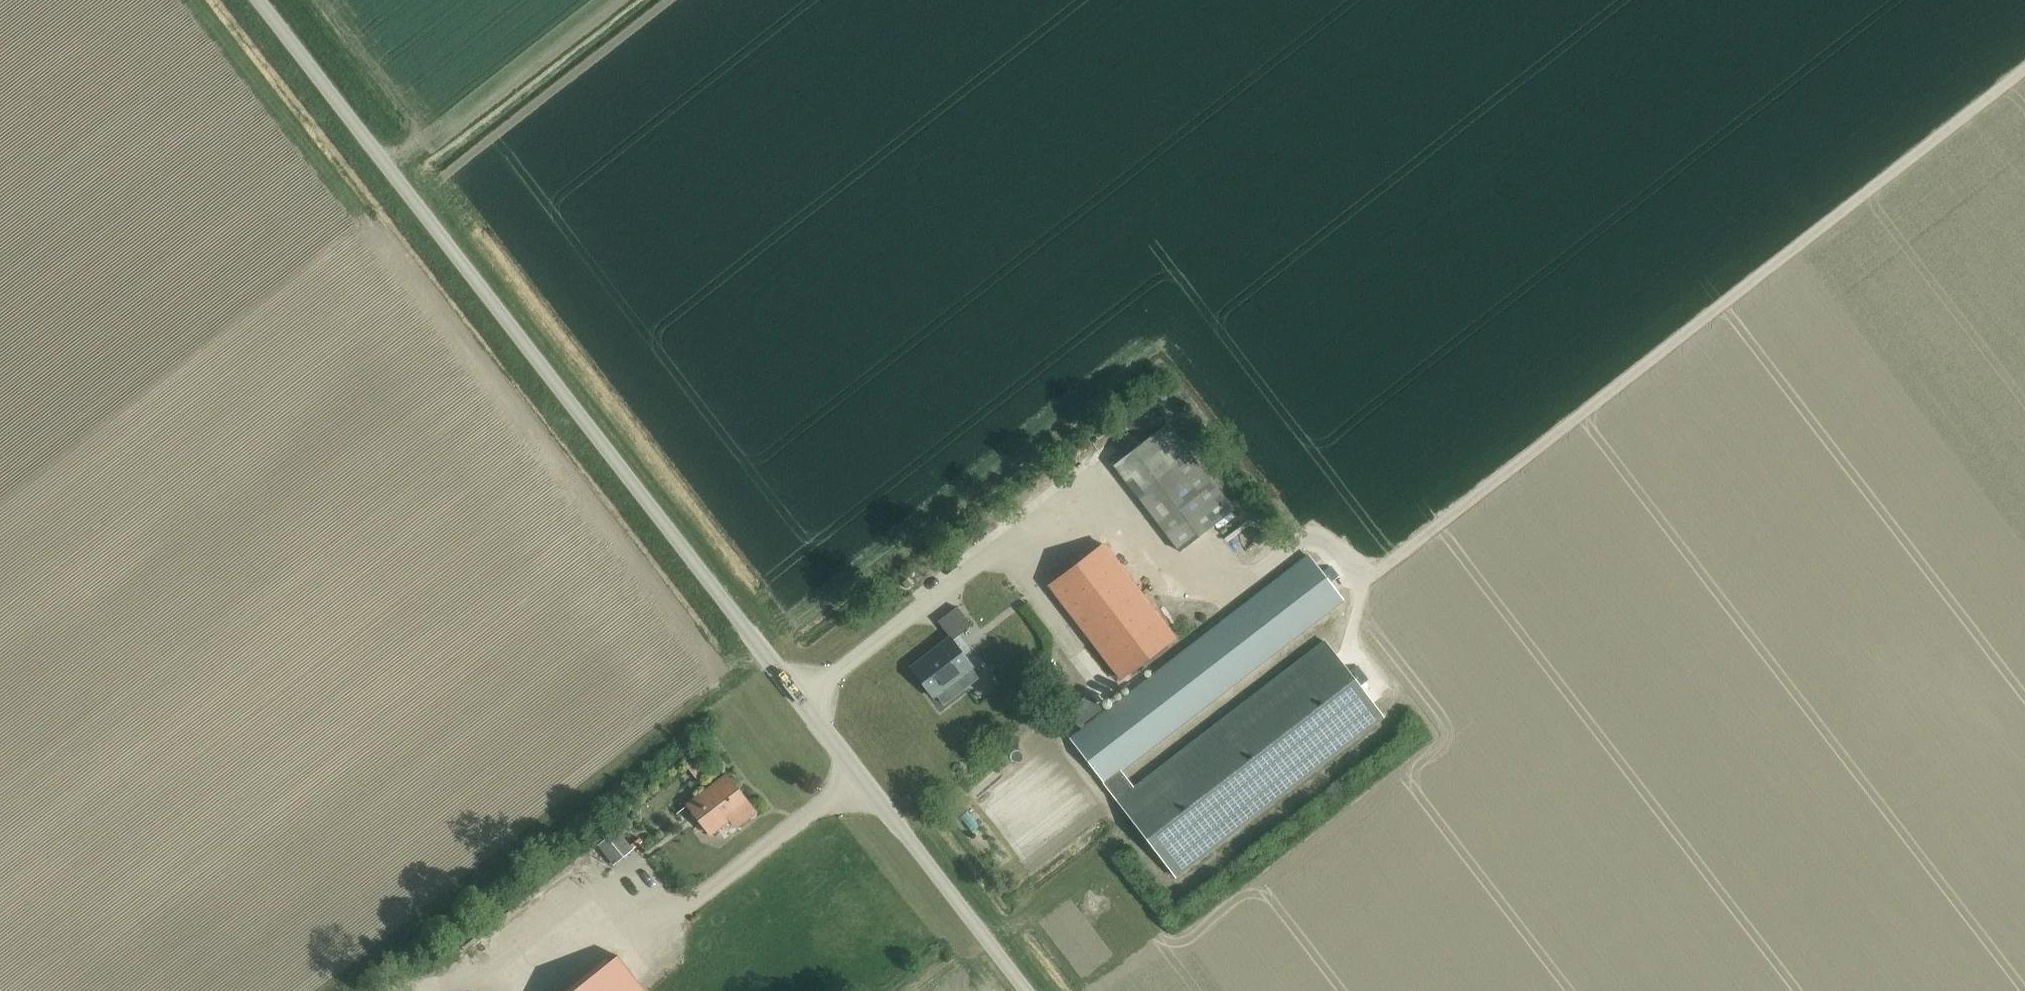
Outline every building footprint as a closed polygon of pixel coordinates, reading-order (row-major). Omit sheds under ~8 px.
[(1233,509),(1189,452),(1168,424),(1114,465),(1179,551),(1233,509)] [(1120,678),(1175,636),(1104,543),(1049,585),(1120,678)] [(1315,550),(1229,616),(1070,738),(1178,877),(1383,719),(1323,640),(1132,787),(1119,770),(1348,593),(1315,550)] [(952,640),(971,626),(956,607),(937,621),(950,637),(911,667),(933,696),(972,667),(952,640)] [(962,644),(972,657),(986,647),(976,634),(962,644)] [(736,827),(755,812),(726,774),(687,804),(710,834),(730,819),(736,827)] [(613,864),(632,849),(617,830),(598,845),(613,864)] [(572,990),(645,990),(617,955),(572,990)]
